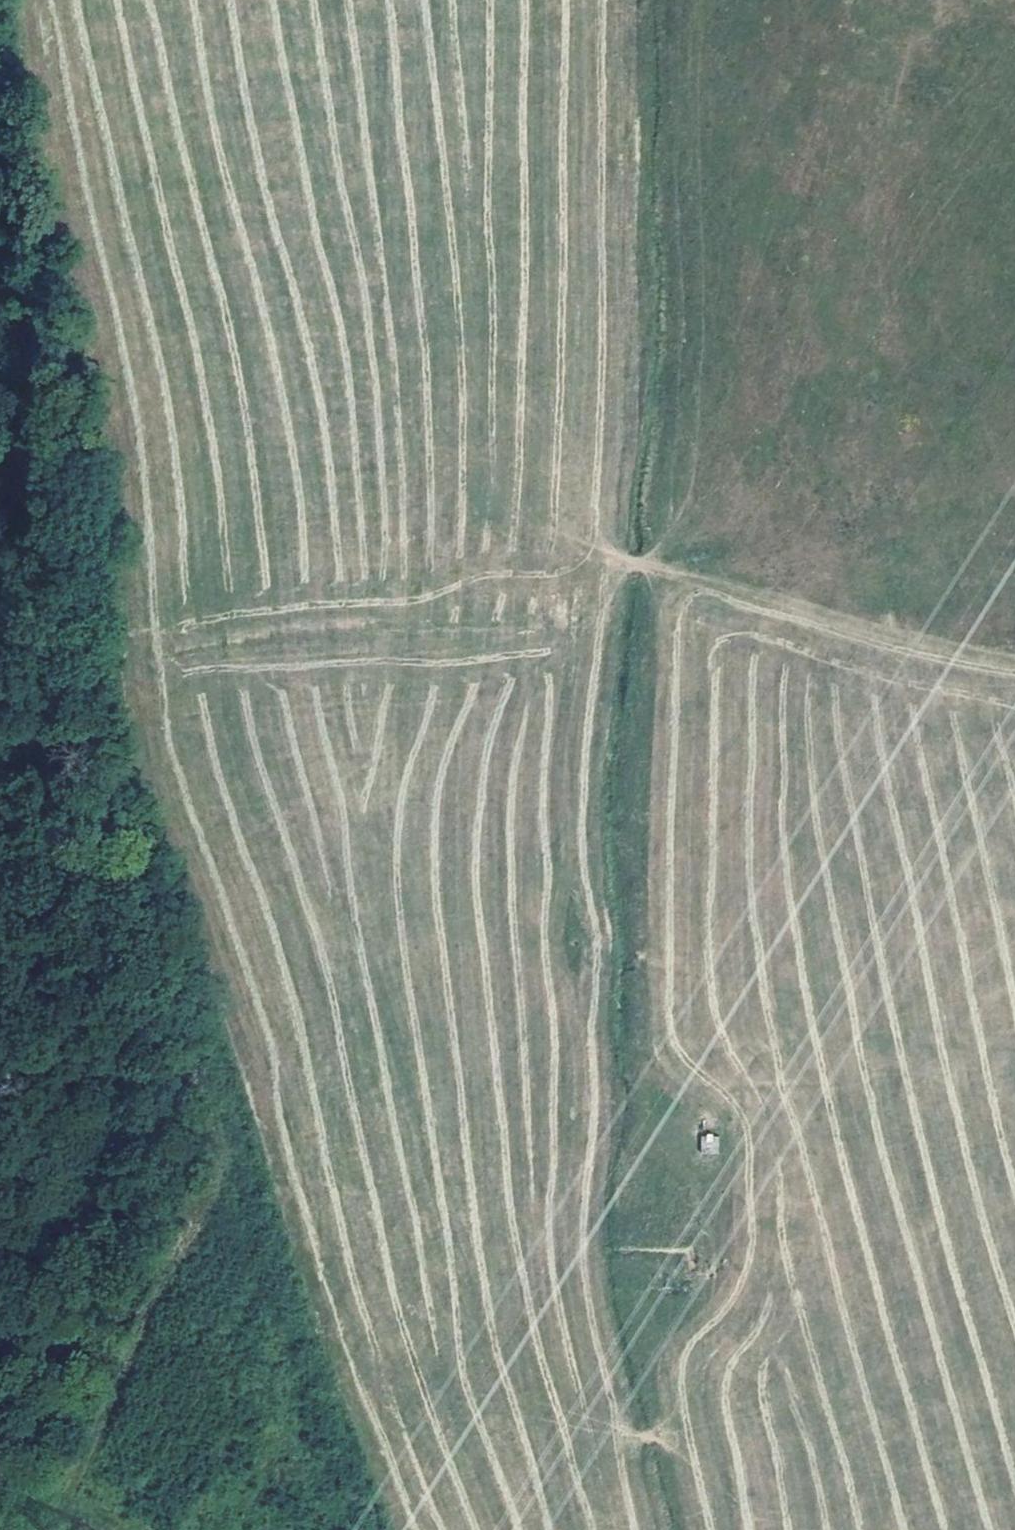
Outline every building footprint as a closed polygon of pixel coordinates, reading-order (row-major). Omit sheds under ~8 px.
[(700,1134),(700,1153),(718,1153),(718,1134),(700,1134)]
